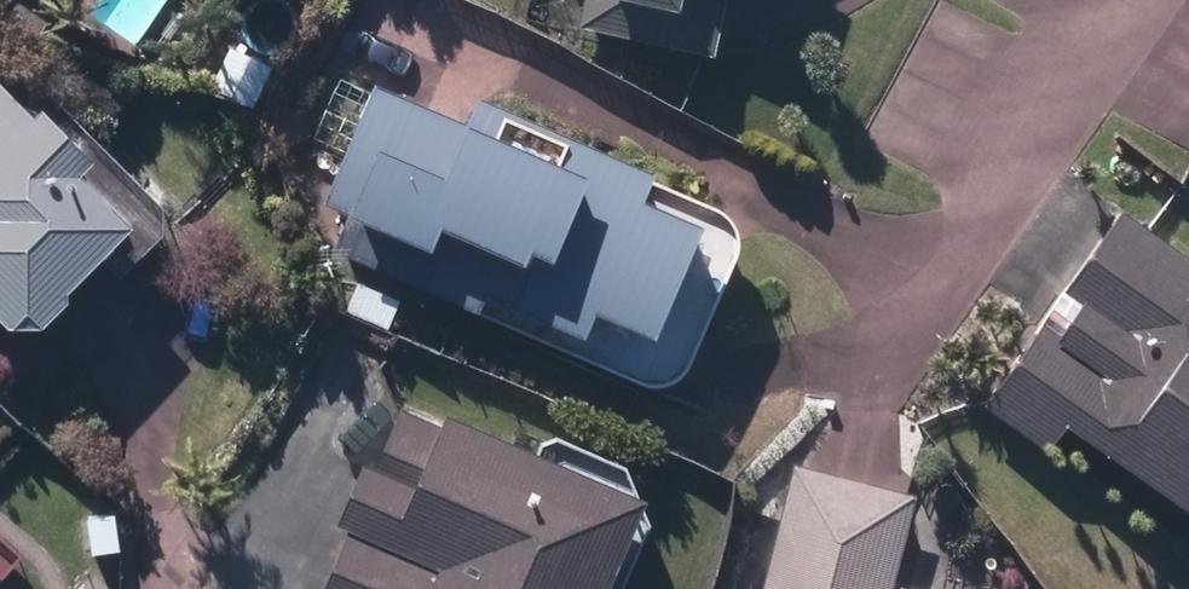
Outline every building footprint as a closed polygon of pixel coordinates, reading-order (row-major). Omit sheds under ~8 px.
[(577,21),(707,52),(719,0),(582,0),(577,21)] [(241,100),(259,57),(213,39),(196,81),(241,100)] [(342,213),(329,246),(634,380),(646,382),(657,381),(667,377),(676,370),(730,248),(730,237),(727,226),(722,215),(713,208),(643,178),(646,171),(471,95),(459,123),(369,82),(316,201),(342,213)] [(0,94),(0,332),(24,332),(63,296),(62,281),(119,228),(65,172),(76,162),(26,109),(20,114),(0,94)] [(1187,517),(1188,513),(1188,307),(1176,298),(1188,279),(1188,268),(1110,215),(1047,305),(1064,318),(1055,330),(1036,317),(973,409),(1035,452),(1055,425),(1187,517)] [(340,309),(385,328),(397,300),(353,281),(340,309)] [(634,495),(438,415),(434,423),(391,407),(365,467),(352,463),(327,525),(340,531),(315,588),(594,588),(634,495)] [(910,498),(791,467),(759,588),(887,588),(910,498)]
